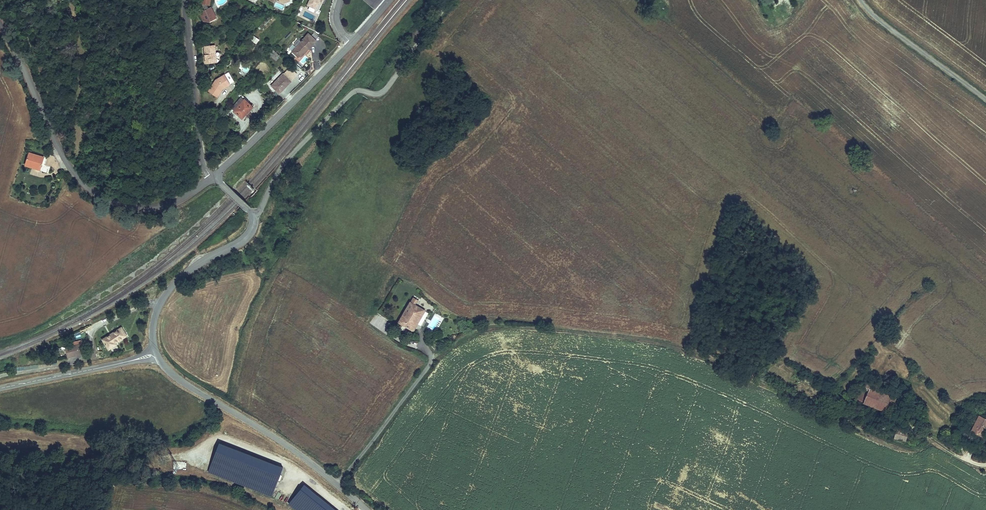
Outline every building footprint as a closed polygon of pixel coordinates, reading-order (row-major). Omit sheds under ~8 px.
[(212,5),(209,6),(207,2),(208,3),(208,0),(201,0),(201,2),(202,2),(206,8),(201,11),(206,20),(210,18),(210,19),(217,16),(212,5)] [(320,0),(313,0),(310,7),(317,9),(319,4),(320,0)] [(308,34),(297,46),(302,50),(301,54),(304,54),(308,49),(310,50),(317,42),(308,34)] [(217,62),(217,44),(205,45),(206,62),(217,62)] [(299,62),(303,65),(308,59),(305,56),(299,62)] [(281,91),(293,79),(286,71),(274,83),(281,91)] [(231,73),(225,76),(229,84),(235,82),(231,73)] [(215,81),(209,91),(217,97),(223,88),(229,84),(225,76),(215,81)] [(231,104),(226,109),(232,114),(236,110),(241,115),(251,105),(246,101),(248,99),(242,94),(231,104)] [(44,156),(30,152),(26,164),(41,168),(44,156)] [(414,333),(426,312),(416,305),(419,301),(413,298),(398,324),(414,333)] [(122,327),(100,340),(109,353),(119,347),(118,344),(128,338),(122,327)] [(82,347),(66,351),(68,359),(85,355),(82,347)] [(863,387),(859,399),(884,409),(885,407),(891,409),(895,397),(878,390),(880,387),(866,382),(863,387)] [(854,397),(859,399),(863,387),(858,385),(854,397)] [(985,432),(985,422),(981,419),(972,434),(982,440),(985,432)] [(908,429),(894,426),(893,430),(892,436),(891,437),(905,440),(908,429)] [(207,471),(271,496),(283,465),(219,441),(207,471)] [(174,461),(173,469),(186,470),(187,461),(181,461),(174,461)] [(288,502),(297,509),(339,509),(304,482),(288,502)]
